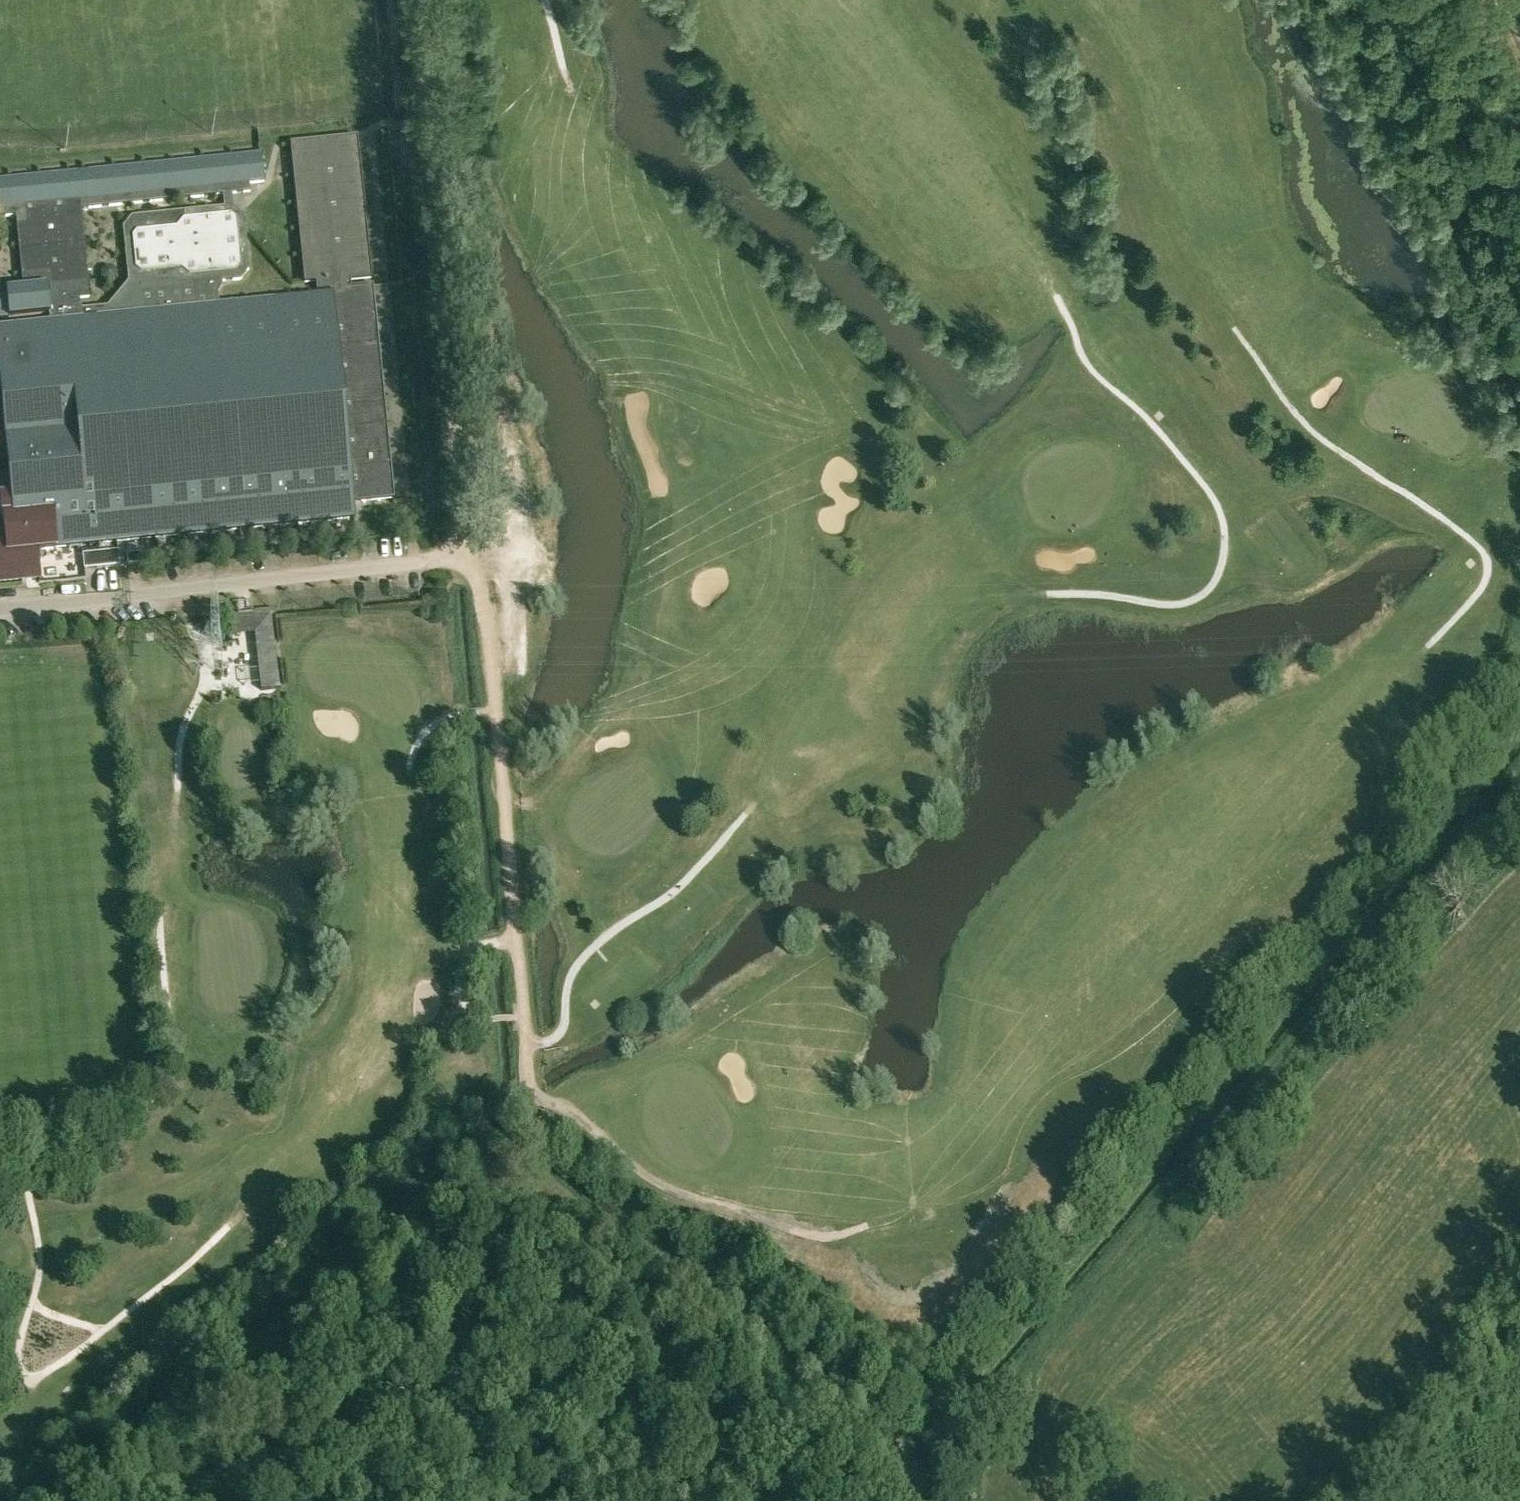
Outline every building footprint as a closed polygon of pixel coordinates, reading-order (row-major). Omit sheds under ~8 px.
[(6,459),(10,497),(1,498),(3,525),(0,525),(0,581),(39,577),(37,550),(354,518),(352,498),(361,497),(361,502),(392,499),(371,287),(351,289),(344,290),(343,281),(350,281),(371,279),(357,138),(330,140),(331,144),(322,145),(322,141),(291,144),(304,283),(316,282),(317,291),(330,289),(331,295),(219,306),(217,294),(221,287),(221,282),(239,280),(248,270),(243,216),(232,208),(231,195),(249,193),(248,185),(263,183),(260,155),(0,180),(0,218),(16,216),(23,289),(0,291),(0,319),(49,314),(50,323),(0,328),(0,460),(6,459)] [(118,551),(83,555),(84,570),(119,566),(118,551)]
